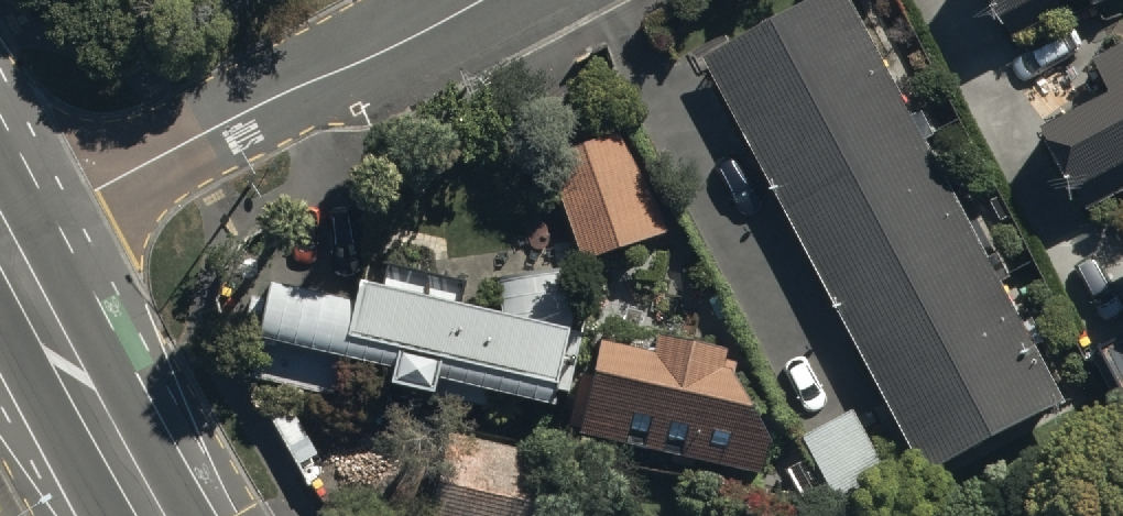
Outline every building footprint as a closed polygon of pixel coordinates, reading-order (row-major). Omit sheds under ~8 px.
[(706,58),(929,480),(1064,409),(848,0),(815,0),(706,58)] [(1006,22),(1047,0),(994,0),(1006,22)] [(1097,16),(1122,1),(1122,0),(1088,0),(1097,16)] [(1046,131),(1078,190),(1122,166),(1122,52),(1099,65),(1115,94),(1046,131)] [(631,132),(546,161),(582,266),(668,236),(631,132)] [(270,285),(248,374),(336,397),(344,362),(394,372),(390,388),(432,397),(435,383),(551,408),(571,332),(564,275),(498,283),(495,317),(453,307),(456,295),(383,277),(380,292),(357,286),(352,305),(270,285)] [(1101,349),(1122,389),(1122,338),(1101,349)] [(649,355),(599,345),(578,439),(753,477),(761,439),(731,380),(731,369),(722,367),(724,354),(651,343),(649,355)] [(851,414),(801,440),(842,515),(891,488),(851,414)] [(550,456),(444,431),(424,515),(536,515),(550,456)]
